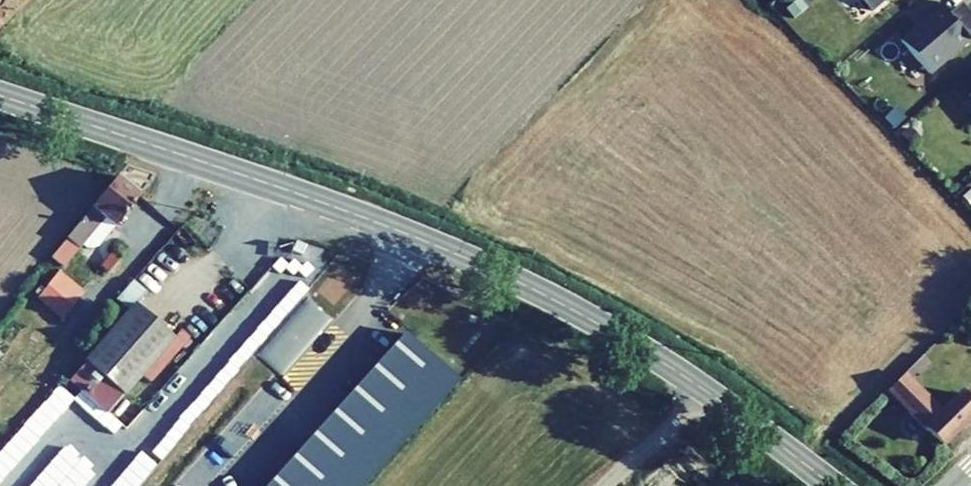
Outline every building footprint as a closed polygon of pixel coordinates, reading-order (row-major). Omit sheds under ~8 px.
[(870,11),(883,0),(861,0),(870,11)] [(929,73),(970,37),(970,19),(960,6),(948,17),(938,5),(925,17),(900,40),(929,73)] [(136,193),(113,175),(61,238),(76,249),(98,223),(107,229),(136,193)] [(147,202),(136,193),(107,229),(118,238),(147,202)] [(113,259),(100,248),(89,261),(102,272),(113,259)] [(170,337),(132,305),(80,363),(117,397),(170,337)] [(404,336),(266,485),(363,485),(457,385),(404,336)] [(904,373),(884,392),(938,448),(970,415),(970,409),(955,393),(939,410),(904,373)]
